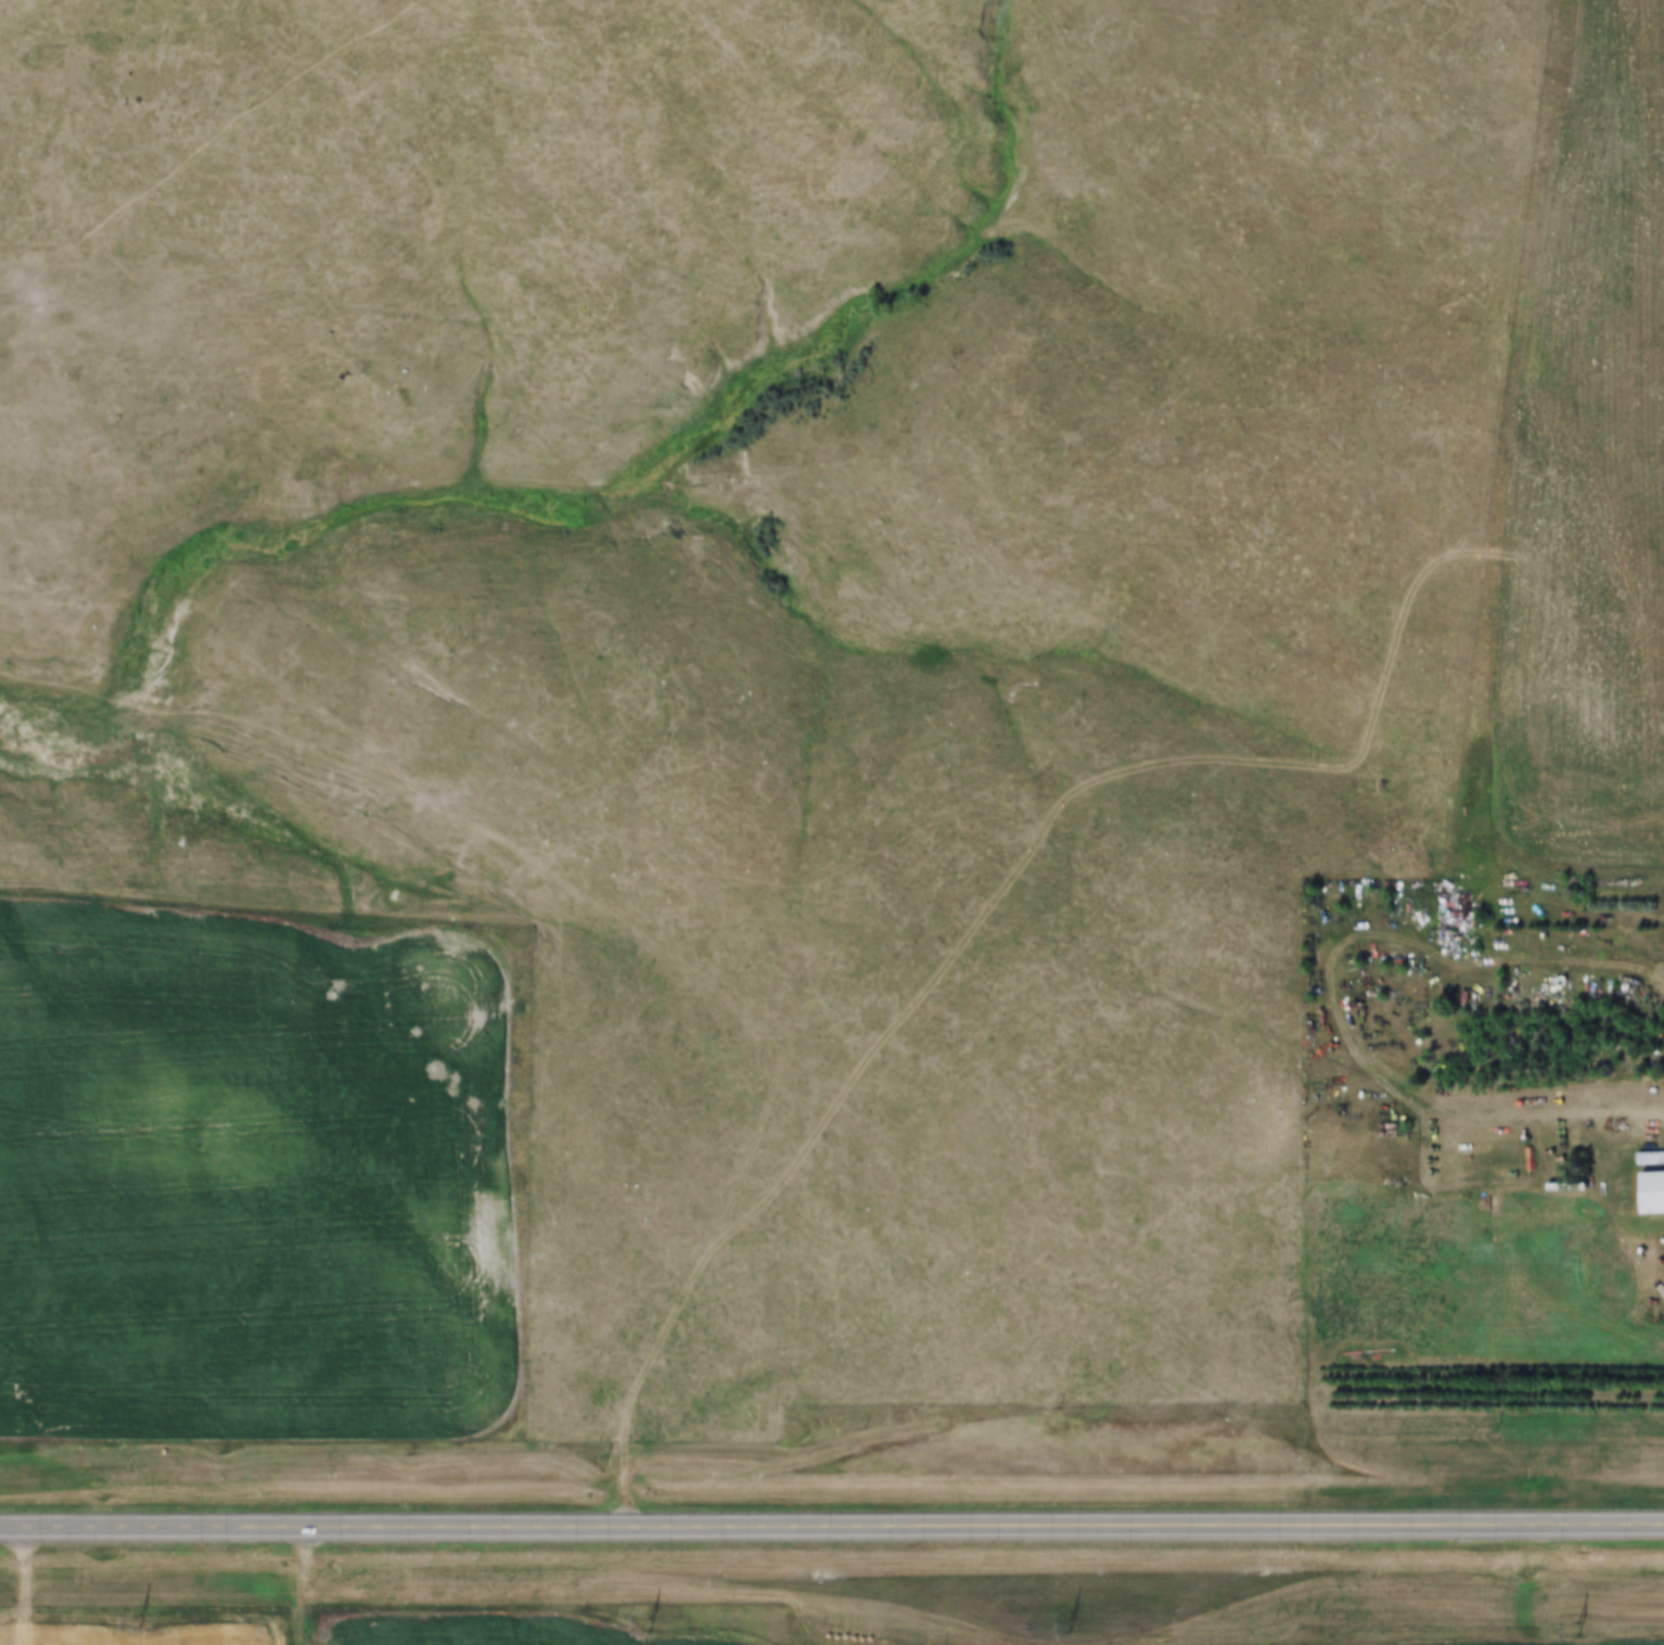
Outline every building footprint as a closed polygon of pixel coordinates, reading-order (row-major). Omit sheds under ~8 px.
[(1645,1217),(1663,1216),(1663,1172),(1643,1173),(1645,1217)]
